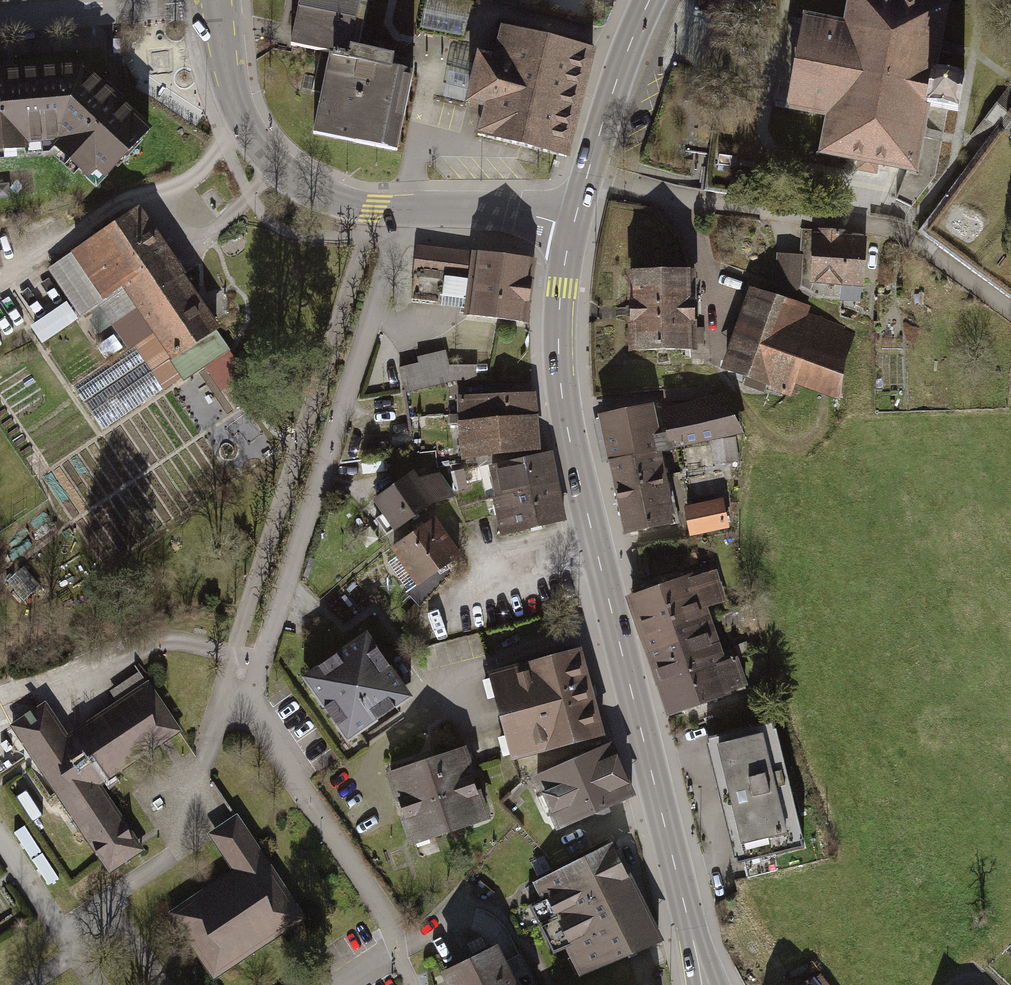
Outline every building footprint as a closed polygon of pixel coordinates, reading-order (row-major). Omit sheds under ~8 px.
[(295,35),(335,43),(321,120),(403,136),(421,43),(354,31),(359,0),(302,0),(295,35)] [(368,16),(383,19),(387,0),(371,0),(368,16)] [(819,153),(857,160),(855,169),(867,172),(878,174),(880,165),(920,173),(934,103),(961,108),(969,73),(940,67),(953,1),(948,0),(849,0),(845,19),(807,11),(788,108),(827,115),(819,153)] [(590,48),(508,29),(484,132),(565,151),(590,48)] [(0,67),(0,147),(48,142),(99,185),(155,125),(87,60),(0,67)] [(142,204),(73,251),(105,298),(125,285),(174,357),(171,358),(186,380),(231,349),(218,330),(225,325),(142,204)] [(850,230),(815,228),(811,282),(841,284),(840,300),(861,302),(866,236),(850,235),(850,230)] [(417,268),(474,277),(469,307),(524,314),(533,253),(421,237),(417,268)] [(777,282),(802,284),(805,251),(780,249),(777,282)] [(692,269),(631,271),(633,346),(694,344),(692,269)] [(810,308),(749,286),(720,368),(789,392),(793,382),(833,396),(857,330),(809,313),(810,308)] [(65,302),(36,321),(45,336),(74,317),(65,302)] [(407,384),(480,382),(479,353),(406,356),(407,384)] [(539,412),(537,389),(507,392),(457,396),(459,418),(539,412)] [(623,540),(679,528),(664,457),(744,441),(740,424),(721,395),(662,407),(667,432),(660,433),(654,403),(597,415),(623,540)] [(539,412),(459,418),(462,456),(542,450),(539,421),(539,412)] [(490,480),(494,496),(559,482),(552,451),(487,465),(490,480)] [(464,468),(451,471),(456,491),(469,488),(464,468)] [(372,499),(394,530),(417,513),(431,504),(456,495),(440,472),(419,477),(414,469),(372,499)] [(567,520),(559,482),(494,496),(498,515),(502,534),(567,520)] [(689,498),(692,529),(733,525),(729,494),(689,498)] [(418,585),(462,554),(435,516),(415,531),(391,548),(418,585)] [(692,573),(630,594),(672,716),(749,689),(737,654),(727,658),(710,608),(728,602),(716,569),(693,577),(692,573)] [(364,631),(301,676),(348,740),(410,694),(389,665),(364,631)] [(582,649),(490,673),(512,759),(604,735),(594,694),(582,649)] [(46,701),(11,724),(110,872),(146,848),(140,840),(103,785),(164,744),(184,731),(150,680),(68,734),(46,701)] [(769,719),(706,733),(733,851),(796,837),(769,719)] [(611,744),(532,778),(555,830),(594,813),(633,795),(611,744)] [(469,746),(385,772),(407,844),(491,819),(476,770),(469,746)] [(232,868),(168,910),(214,979),(308,917),(239,812),(224,822),(208,832),(232,868)] [(539,890),(553,920),(636,882),(617,842),(535,882),(539,890)] [(663,939),(636,882),(553,920),(581,978),(644,948),(663,939)] [(441,972),(447,984),(519,984),(498,944),(441,972)] [(820,975),(812,981),(809,977),(800,984),(829,984),(820,975)]
